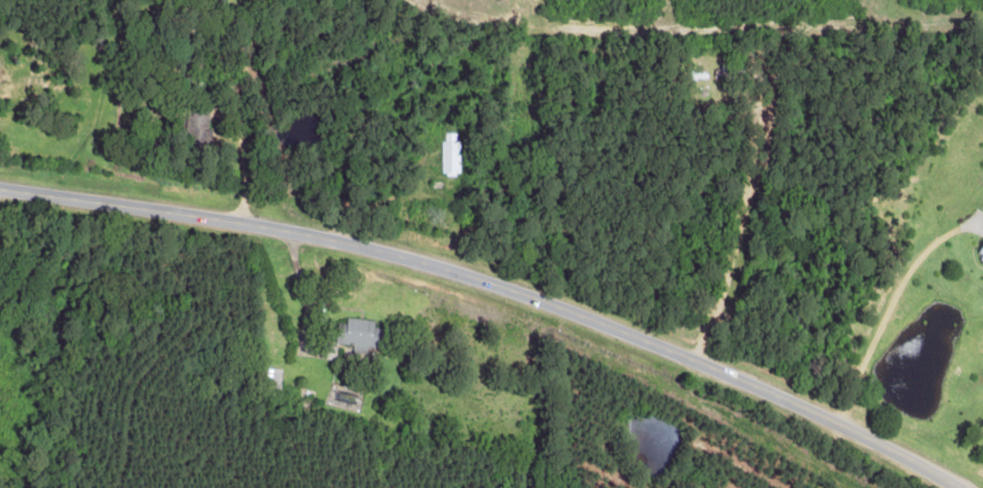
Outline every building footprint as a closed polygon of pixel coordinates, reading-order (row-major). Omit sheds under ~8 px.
[(443,173),(459,172),(458,133),(442,133),(443,173)] [(374,321),(347,317),(346,324),(338,323),(335,343),(353,345),(352,352),(366,354),(367,347),(380,349),(382,328),(373,327),(374,321)] [(281,390),(282,368),(268,368),(267,390),(281,390)]
